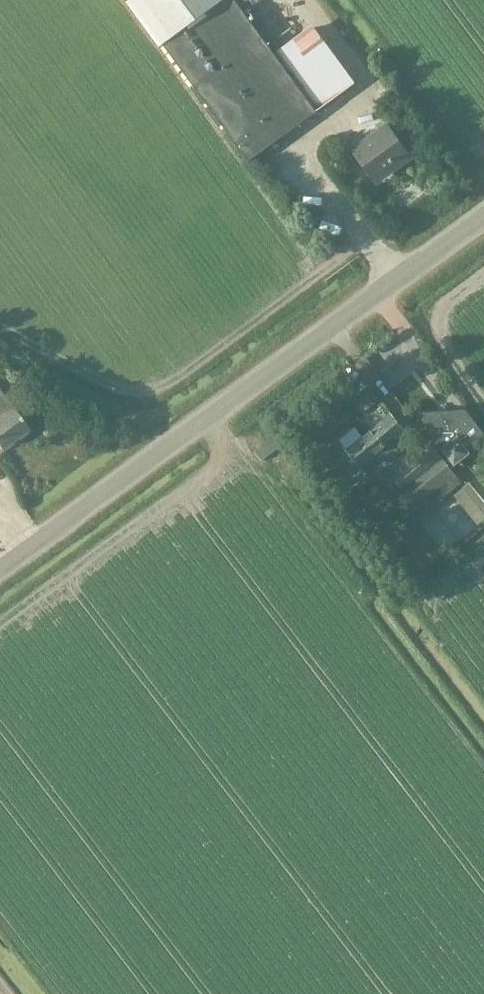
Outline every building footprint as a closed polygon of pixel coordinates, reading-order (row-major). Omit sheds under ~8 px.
[(246,161),(353,84),(312,27),(273,55),(234,0),(130,0),(246,161)] [(384,123),(349,148),(371,177),(390,163),(394,169),(410,158),(384,123)] [(27,430),(0,392),(0,449),(27,430)] [(483,438),(483,434),(464,410),(456,417),(451,411),(414,412),(437,444),(438,450),(452,467),(468,454),(467,451),(483,438)] [(394,451),(389,445),(405,432),(389,413),(344,449),(360,469),(379,454),(384,460),(394,451)] [(269,439),(253,452),(261,461),(276,448),(269,439)] [(429,443),(390,476),(414,506),(454,474),(429,443)] [(322,449),(309,461),(323,479),(338,468),(322,449)] [(453,496),(477,525),(483,520),(483,488),(475,477),(453,496)]
